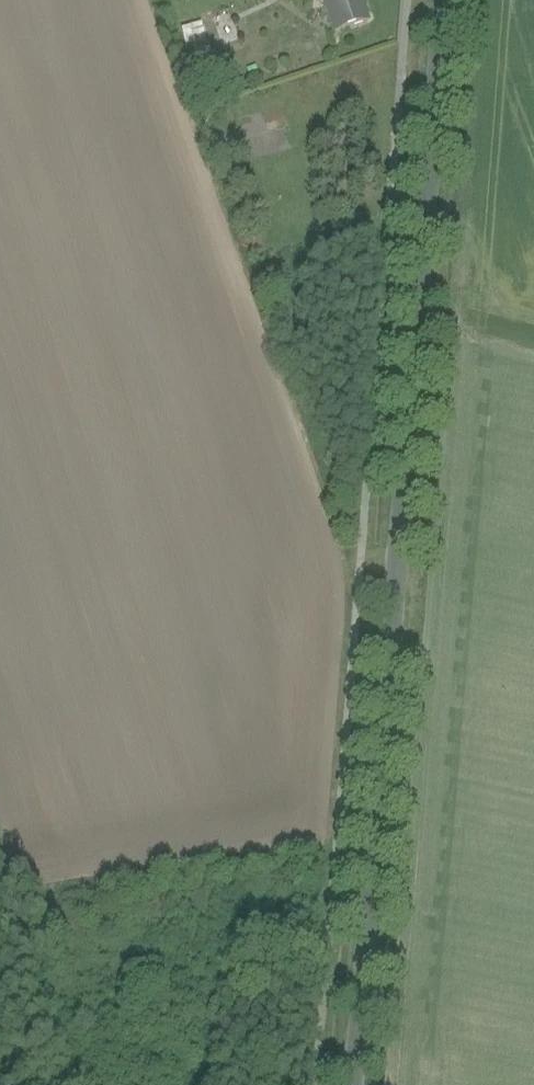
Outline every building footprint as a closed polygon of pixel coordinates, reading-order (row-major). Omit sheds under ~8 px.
[(340,29),(371,19),(365,0),(330,0),(340,29)] [(184,25),(189,47),(209,42),(204,20),(184,25)]
